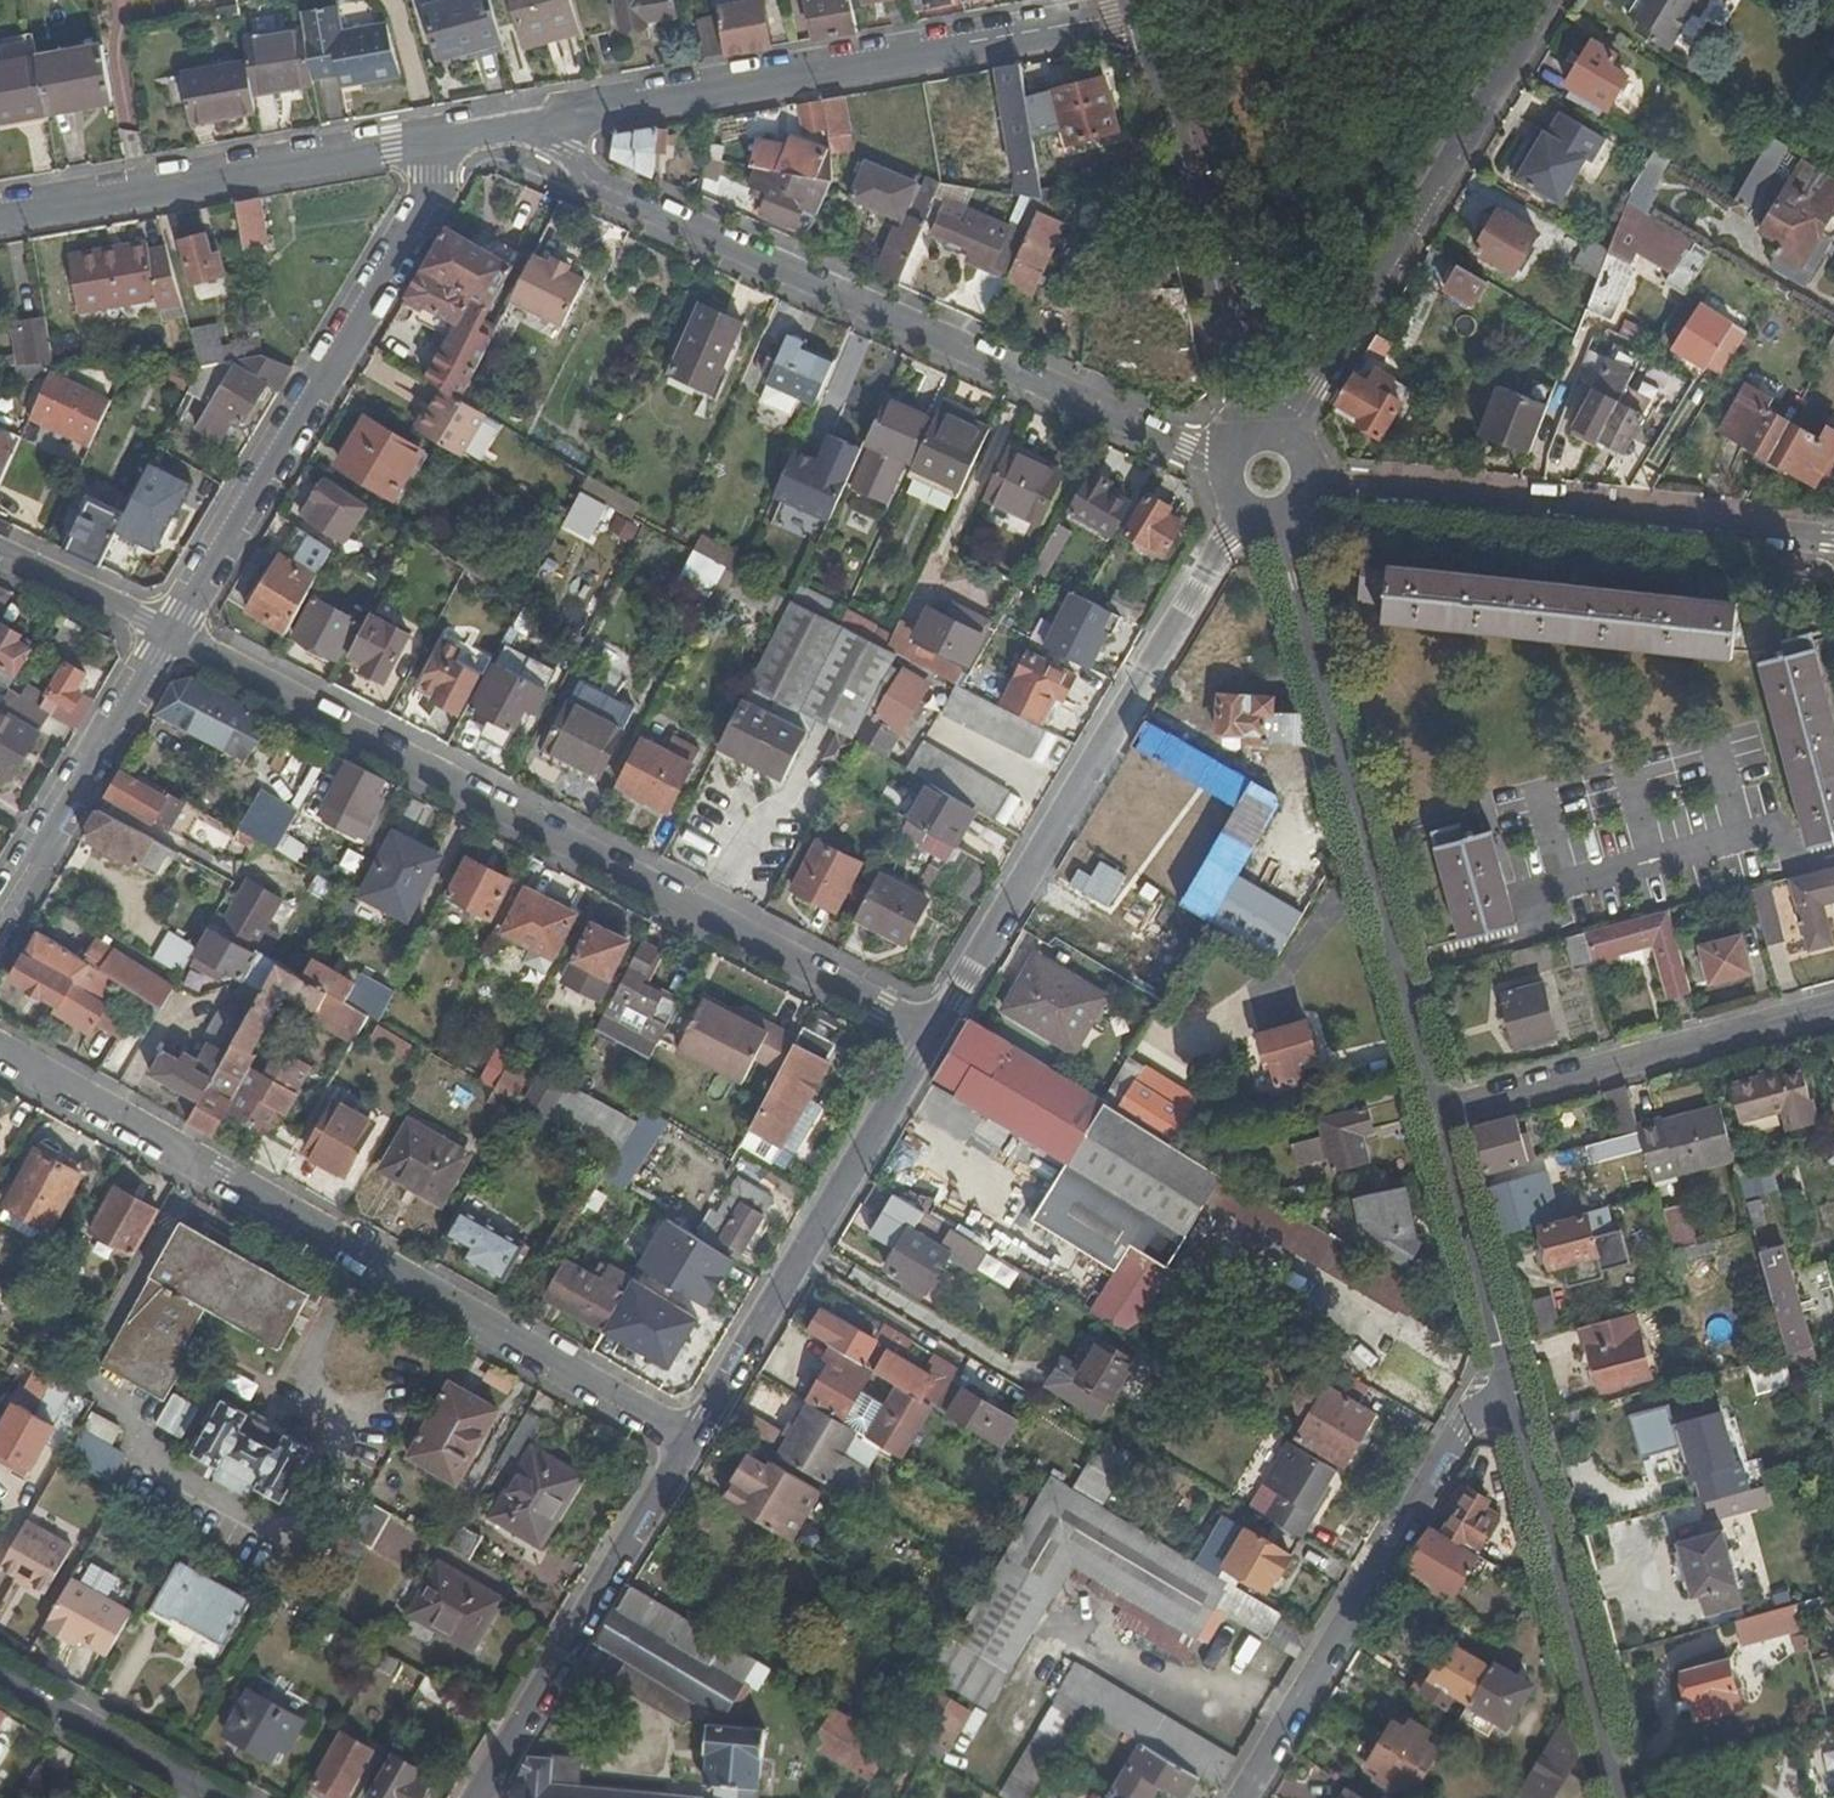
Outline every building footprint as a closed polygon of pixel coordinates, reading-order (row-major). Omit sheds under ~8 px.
[(503,43),(491,0),(464,0),(426,10),(439,59),(503,43)] [(581,29),(573,0),(513,0),(525,44),(581,29)] [(678,16),(676,0),(619,0),(624,31),(649,27),(649,21),(678,16)] [(728,56),(772,48),(764,0),(763,0),(720,8),(728,56)] [(852,0),(808,0),(816,40),(859,33),(852,0)] [(915,11),(952,4),(951,0),(912,0),(915,11)] [(1630,16),(1651,29),(1647,36),(1672,50),(1695,12),(1702,16),(1711,0),(1640,0),(1630,16)] [(305,31),(313,80),(339,76),(353,73),(355,84),(400,77),(391,23),(343,32),(339,5),(301,11),(305,31)] [(727,56),(717,16),(699,22),(707,60),(727,56)] [(254,95),(314,86),(313,80),(305,31),(245,41),(249,66),(254,95)] [(1618,57),(1594,44),(1570,85),(1574,87),(1569,95),(1606,117),(1611,109),(1630,78),(1612,68),(1618,57)] [(48,112),(113,100),(104,48),(39,60),(48,112)] [(49,114),(48,112),(39,60),(38,57),(0,65),(0,122),(49,114)] [(191,127),(257,114),(254,95),(249,66),(167,81),(173,111),(188,108),(191,127)] [(1025,99),(1020,67),(996,72),(1014,172),(1012,197),(1024,198),(1043,202),(1033,141),(1025,99)] [(1827,67),(1817,85),(1832,93),(1833,90),(1833,72),(1827,67)] [(353,73),(339,76),(341,87),(355,84),(353,73)] [(1104,79),(1025,99),(1033,141),(1066,132),(1070,146),(1118,132),(1104,79)] [(843,98),(822,102),(824,120),(826,139),(848,136),(843,98)] [(1607,140),(1563,113),(1550,135),(1540,129),(1513,175),(1561,204),(1587,160),(1593,163),(1607,140)] [(612,160),(653,178),(656,155),(665,155),(667,129),(614,138),(612,160)] [(776,173),(832,183),(828,154),(789,139),(785,149),(756,145),(752,164),(777,169),(776,173)] [(1772,139),(1737,200),(1753,209),(1788,148),(1772,139)] [(710,147),(707,160),(721,163),(724,150),(710,147)] [(706,160),(704,173),(719,176),(721,163),(707,160),(706,160)] [(1832,215),(1833,212),(1833,182),(1803,164),(1763,231),(1784,243),(1777,254),(1801,268),(1822,233),(1831,239),(1833,238),(1833,216),(1832,215)] [(866,167),(862,176),(851,202),(900,222),(919,179),(914,177),(910,183),(867,165),(866,167)] [(856,173),(862,176),(866,167),(860,165),(856,173)] [(804,210),(817,217),(832,183),(776,173),(757,169),(750,188),(769,195),(763,217),(796,230),(804,210)] [(930,209),(940,185),(927,180),(917,203),(930,209)] [(900,282),(898,287),(910,293),(935,236),(932,235),(948,200),(938,196),(925,227),(900,282)] [(265,198),(239,203),(247,249),(272,244),(265,198)] [(1038,214),(1043,202),(1024,198),(1011,228),(1028,235),(1038,214)] [(977,267),(1009,281),(1028,235),(1011,228),(948,200),(932,235),(935,236),(971,252),(981,257),(977,267)] [(1629,204),(1610,252),(1599,279),(1585,316),(1611,327),(1635,279),(1637,280),(1645,265),(1677,285),(1672,293),(1686,302),(1714,256),(1629,204)] [(1095,230),(1097,212),(1097,208),(1083,206),(1081,228),(1095,230)] [(1095,230),(1093,255),(1113,257),(1115,239),(1109,238),(1111,213),(1097,212),(1095,230)] [(1516,273),(1539,235),(1502,213),(1479,251),(1516,273)] [(1009,281),(1006,286),(1032,298),(1064,225),(1038,214),(1028,235),(1009,281)] [(879,272),(900,282),(925,227),(908,219),(901,233),(896,231),(879,272)] [(486,253),(448,230),(407,298),(456,325),(425,379),(443,390),(461,402),(502,318),(489,309),(521,256),(494,241),(486,253)] [(1804,284),(1831,239),(1822,233),(1801,268),(1777,254),(1771,264),(1804,284)] [(229,276),(222,248),(214,250),(210,235),(185,242),(196,285),(229,276)] [(185,302),(169,247),(152,250),(150,241),(133,244),(134,249),(73,260),(82,311),(159,297),(160,307),(185,302)] [(1599,279),(1610,252),(1592,242),(1578,267),(1599,279)] [(134,249),(133,244),(72,255),(73,260),(134,249)] [(967,262),(977,267),(981,257),(971,252),(967,262)] [(548,266),(532,258),(509,305),(561,331),(584,284),(566,275),(569,270),(551,260),(548,266)] [(1484,304),(1491,284),(1464,267),(1454,285),(1484,304)] [(59,285),(42,287),(48,321),(54,363),(55,363),(70,363),(59,285)] [(1190,320),(1182,290),(1113,295),(1115,314),(1126,314),(1130,357),(1196,353),(1190,320)] [(509,305),(502,318),(554,344),(561,331),(509,305)] [(700,305),(682,346),(710,360),(708,364),(721,370),(742,325),(700,305)] [(1723,377),(1748,335),(1702,307),(1673,353),(1705,373),(1707,369),(1723,377)] [(54,363),(48,321),(28,324),(34,363),(54,363)] [(19,325),(25,364),(34,363),(28,324),(19,325)] [(193,331),(202,364),(203,366),(204,366),(227,363),(220,327),(193,331)] [(807,342),(787,333),(764,386),(815,409),(836,362),(804,348),(807,342)] [(235,343),(238,361),(240,360),(264,356),(261,338),(235,343)] [(710,360),(682,346),(668,375),(710,395),(721,370),(708,364),(710,360)] [(268,386),(279,393),(294,368),(264,356),(240,360),(212,405),(245,424),(268,386)] [(25,364),(21,364),(11,385),(46,383),(55,363),(54,363),(34,363),(25,364)] [(1369,382),(1356,375),(1340,403),(1365,418),(1361,425),(1383,439),(1404,403),(1387,393),(1395,379),(1377,369),(1369,382)] [(53,373),(31,417),(90,447),(113,401),(53,373)] [(1532,454),(1557,389),(1530,379),(1523,397),(1502,389),(1483,435),(1485,436),(1487,431),(1506,438),(1504,444),(1532,454)] [(418,432),(461,459),(486,417),(461,402),(443,390),(418,432)] [(1653,401),(1630,390),(1621,404),(1601,442),(1626,455),(1653,401)] [(1601,442),(1621,404),(1595,391),(1576,429),(1601,442)] [(1726,435),(1770,459),(1791,422),(1747,398),(1726,435)] [(851,468),(844,483),(884,503),(903,462),(913,466),(933,422),(926,418),(927,416),(909,408),(909,410),(884,399),(874,423),(864,444),(872,448),(861,473),(851,468)] [(913,466),(908,478),(910,479),(905,491),(924,500),(929,489),(957,501),(989,432),(963,421),(966,412),(943,401),(933,422),(913,466)] [(364,469),(358,479),(393,501),(422,452),(367,419),(344,457),(350,460),(364,469)] [(1770,459),(1796,474),(1798,471),(1827,487),(1833,474),(1833,430),(1827,426),(1820,439),(1791,422),(1770,459)] [(1487,431),(1485,436),(1504,444),(1506,438),(1487,431)] [(0,433),(0,489),(21,442),(0,433)] [(860,448),(829,435),(818,460),(796,451),(777,497),(829,519),(844,483),(851,468),(860,448)] [(1063,477),(1006,451),(984,498),(1040,526),(1063,477)] [(344,470),(358,479),(364,469),(350,460),(344,470)] [(197,484),(154,461),(126,515),(118,531),(157,551),(175,516),(179,517),(197,484)] [(1106,493),(1110,486),(1092,475),(1071,512),(1111,536),(1128,506),(1106,493)] [(342,544),(366,509),(325,481),(313,500),(319,504),(307,520),(342,544)] [(600,504),(579,493),(565,521),(586,531),(600,504)] [(1166,516),(1169,511),(1170,509),(1149,497),(1126,536),(1163,558),(1182,525),(1166,516)] [(92,499),(66,550),(100,566),(118,531),(126,515),(118,511),(111,508),(92,499)] [(114,502),(111,508),(118,511),(121,506),(114,502)] [(1185,521),(1169,511),(1166,516),(1182,525),(1185,521)] [(616,516),(613,535),(638,538),(640,519),(616,516)] [(1071,532),(1058,525),(1030,572),(1044,579),(1071,532)] [(694,553),(725,568),(738,575),(745,560),(727,551),(726,552),(701,539),(694,553)] [(680,576),(712,592),(716,585),(725,568),(694,553),(692,552),(680,576)] [(249,614),(286,635),(317,577),(280,557),(249,614)] [(1733,662),(1739,605),(1389,567),(1382,623),(1733,662)] [(716,585),(784,619),(792,603),(738,575),(725,568),(716,585)] [(14,593),(0,586),(0,617),(14,593)] [(798,589),(792,603),(834,624),(841,610),(798,589)] [(1136,622),(1144,607),(1117,592),(1109,609),(1124,616),(1136,622)] [(1109,609),(1073,594),(1046,649),(1091,670),(1124,616),(1109,609)] [(312,646),(319,650),(338,661),(359,622),(314,598),(294,637),(312,646)] [(784,619),(719,745),(783,779),(797,753),(797,752),(806,734),(809,735),(818,720),(854,739),(897,656),(886,650),(839,627),(834,624),(792,603),(784,619)] [(886,650),(897,656),(955,685),(967,658),(972,660),(990,624),(965,611),(962,616),(950,610),(945,618),(928,611),(919,629),(901,619),(892,638),(886,650)] [(845,613),(839,627),(886,650),(892,638),(874,629),(876,627),(845,613)] [(52,655),(68,662),(85,626),(69,618),(52,655)] [(365,664),(362,671),(384,682),(407,639),(371,620),(351,657),(365,664)] [(0,634),(0,665),(16,675),(17,675),(34,650),(21,642),(25,636),(6,625),(0,634)] [(1810,635),(1782,642),(1785,658),(1760,665),(1809,849),(1833,843),(1833,723),(1810,635)] [(505,645),(471,709),(489,719),(481,734),(504,747),(524,709),(533,714),(554,671),(505,645)] [(315,657),(319,650),(312,646),(308,654),(315,657)] [(441,688),(437,696),(435,701),(458,713),(480,673),(438,651),(424,679),(441,688)] [(1054,698),(1062,702),(1074,677),(1029,655),(1003,704),(1041,724),(1054,698)] [(348,663),(362,671),(365,664),(351,657),(348,663)] [(88,673),(68,662),(40,708),(52,715),(77,730),(95,700),(84,694),(77,690),(82,682),(88,673)] [(8,689),(16,675),(0,665),(0,684),(8,689)] [(1177,671),(1166,690),(1199,719),(1212,719),(1212,729),(1213,730),(1218,730),(1218,735),(1246,737),(1246,743),(1245,743),(1244,748),(1263,749),(1264,744),(1310,747),(1302,716),(1272,713),(1273,701),(1216,696),(1217,679),(1192,677),(1192,686),(1177,671)] [(900,734),(928,686),(904,672),(877,720),(900,734)] [(195,716),(192,721),(188,727),(233,751),(238,742),(251,749),(267,718),(193,679),(175,684),(165,700),(195,716)] [(424,679),(420,685),(420,686),(437,696),(441,688),(424,679)] [(77,690),(84,694),(89,686),(82,682),(77,690)] [(571,703),(623,730),(632,708),(582,682),(571,703)] [(962,689),(956,686),(942,715),(1015,751),(1029,723),(962,689)] [(12,691),(2,710),(0,709),(0,770),(14,778),(52,715),(40,708),(12,691)] [(165,700),(162,705),(192,721),(195,716),(165,700)] [(599,776),(623,730),(571,703),(546,748),(599,776)] [(303,756),(311,741),(276,723),(269,738),(303,756)] [(1146,723),(1132,747),(1238,810),(1182,906),(1211,923),(1231,889),(1280,805),(1280,803),(1279,802),(1279,801),(1146,723)] [(669,746),(666,752),(644,740),(619,786),(667,811),(691,765),(674,756),(677,749),(669,746)] [(926,781),(978,812),(994,784),(923,743),(907,770),(926,781)] [(373,803),(385,780),(349,762),(328,802),(369,824),(379,807),(373,803)] [(124,767),(108,795),(157,825),(163,815),(158,812),(166,800),(154,792),(158,786),(124,767)] [(978,812),(926,781),(904,818),(956,849),(978,812)] [(256,839),(278,852),(299,814),(273,799),(264,815),(254,810),(241,831),(256,839)] [(176,859),(179,853),(99,810),(84,836),(157,875),(168,855),(176,859)] [(251,846),(256,839),(241,831),(203,810),(193,830),(234,852),(240,841),(251,846)] [(1463,839),(1459,825),(1431,832),(1460,940),(1515,927),(1491,832),(1463,839)] [(405,918),(438,858),(394,834),(363,895),(371,900),(405,918)] [(836,912),(862,864),(819,841),(793,890),(836,912)] [(1211,923),(1182,906),(1101,858),(1085,885),(1194,951),(1211,923)] [(492,920),(512,882),(468,859),(448,897),(492,920)] [(1792,882),(1810,952),(1833,946),(1822,906),(1833,902),(1833,871),(1792,882)] [(880,873),(856,918),(904,946),(930,900),(880,873)] [(255,944),(282,901),(249,881),(227,917),(221,914),(217,921),(255,944)] [(1769,885),(1752,890),(1768,947),(1784,943),(1769,885)] [(538,952),(545,955),(552,958),(575,915),(526,889),(503,933),(538,952)] [(1231,889),(1211,923),(1278,962),(1297,929),(1231,889)] [(1690,991),(1669,911),(1586,934),(1594,966),(1595,968),(1604,965),(1602,959),(1656,944),(1671,996),(1690,991)] [(629,943),(593,925),(562,982),(599,1001),(629,943)] [(263,991),(278,963),(257,951),(254,956),(212,931),(199,954),(218,965),(223,968),(263,991)] [(120,983),(84,961),(38,932),(26,954),(94,995),(109,1004),(120,983)] [(181,976),(197,947),(170,932),(154,960),(181,976)] [(1594,966),(1586,934),(1566,939),(1575,971),(1594,966)] [(1752,973),(1742,937),(1703,947),(1712,983),(1752,973)] [(161,1009),(173,988),(98,939),(84,961),(120,983),(147,1000),(161,1009)] [(650,1059),(677,1005),(641,985),(656,956),(640,947),(596,1030),(629,1048),(650,1059)] [(542,960),(545,955),(538,952),(536,957),(542,960)] [(94,995),(26,954),(11,981),(28,990),(27,992),(40,999),(41,998),(73,1017),(71,1021),(92,1033),(109,1004),(94,995)] [(1073,1054),(1106,999),(1036,957),(1002,1011),(1073,1054)] [(383,1015),(393,995),(360,976),(355,984),(314,960),(304,979),(369,1017),(379,1023),(383,1015)] [(253,1158),(280,1174),(301,1136),(279,1124),(312,1068),(290,1055),(285,1063),(277,1060),(270,1071),(258,1065),(254,1071),(250,1068),(257,1055),(252,1052),(286,992),(317,1010),(312,1019),(315,1024),(352,1046),(369,1017),(304,979),(278,963),(263,991),(255,1005),(201,1101),(189,1122),(212,1135),(228,1108),(268,1131),(253,1158)] [(220,975),(223,968),(218,965),(214,971),(220,975)] [(1558,1038),(1544,986),(1504,995),(1518,1049),(1558,1038)] [(201,1101),(255,1005),(229,991),(202,1041),(209,1045),(200,1060),(185,1053),(185,1054),(163,1042),(160,1048),(164,1050),(151,1073),(201,1101)] [(779,1071),(796,1038),(769,1022),(764,1031),(739,1016),(705,997),(679,1045),(743,1081),(756,1057),(779,1071)] [(144,1039),(161,1009),(147,1000),(129,1031),(144,1039)] [(104,1022),(122,1033),(131,1018),(113,1007),(104,1022)] [(764,1031),(769,1022),(744,1008),(739,1016),(764,1031)] [(1161,1014),(1146,1042),(1199,1069),(1213,1042),(1161,1014)] [(379,1023),(389,1028),(393,1022),(383,1015),(379,1023)] [(1068,1164),(1185,1234),(1208,1196),(1222,1171),(1169,1139),(1105,1102),(970,1020),(933,1082),(1065,1162),(1068,1164)] [(406,1061),(416,1043),(381,1025),(371,1043),(406,1061)] [(1305,1083),(1300,1063),(1317,1059),(1308,1025),(1261,1037),(1268,1062),(1273,1060),(1280,1089),(1305,1083)] [(834,1047),(801,1028),(796,1038),(779,1071),(750,1127),(781,1145),(830,1062),(827,1060),(834,1047)] [(598,1107),(629,1048),(596,1030),(549,1121),(615,1158),(635,1126),(598,1107)] [(496,1087),(511,1054),(497,1048),(482,1081),(496,1087)] [(513,1058),(497,1087),(520,1099),(535,1070),(513,1058)] [(1784,1070),(1731,1085),(1742,1126),(1785,1114),(1790,1133),(1816,1126),(1819,1125),(1805,1073),(1787,1078),(1784,1070)] [(523,1107),(547,1120),(561,1090),(538,1078),(523,1107)] [(1171,1139),(1183,1135),(1193,1119),(1136,1085),(1122,1109),(1171,1139)] [(1639,1125),(1628,1088),(1606,1094),(1617,1131),(1639,1125)] [(348,1173),(374,1125),(333,1103),(307,1151),(348,1173)] [(1718,1104),(1639,1125),(1653,1179),(1655,1184),(1734,1163),(1718,1104)] [(1321,1121),(1325,1138),(1293,1145),(1298,1164),(1331,1157),(1335,1171),(1370,1162),(1363,1135),(1374,1132),(1369,1109),(1321,1121)] [(1529,1162),(1517,1117),(1476,1128),(1488,1173),(1529,1162)] [(1833,1147),(1833,1134),(1831,1123),(1819,1125),(1816,1126),(1823,1150),(1833,1147)] [(415,1180),(445,1198),(468,1156),(410,1124),(383,1169),(412,1186),(415,1180)] [(771,1161),(781,1145),(750,1127),(741,1143),(771,1161)] [(50,1229),(81,1174),(37,1149),(6,1204),(50,1229)] [(1164,1267),(1185,1234),(1068,1164),(1065,1162),(1045,1195),(1132,1247),(1164,1267)] [(1222,1171),(1208,1196),(1408,1316),(1424,1292),(1288,1211),(1222,1171)] [(1492,1187),(1505,1235),(1588,1213),(1610,1207),(1606,1193),(1556,1206),(1547,1173),(1492,1187)] [(1610,1207),(1657,1194),(1655,1184),(1653,1179),(1606,1193),(1610,1207)] [(442,1203),(445,1198),(415,1180),(412,1186),(442,1203)] [(135,1254),(159,1211),(117,1187),(92,1230),(135,1254)] [(1406,1187),(1360,1196),(1367,1222),(1376,1219),(1378,1224),(1370,1240),(1409,1264),(1421,1244),(1397,1230),(1396,1224),(1414,1219),(1406,1187)] [(496,1204),(471,1190),(445,1234),(469,1248),(464,1257),(504,1280),(516,1259),(519,1253),(525,1257),(530,1247),(486,1222),(496,1204)] [(1806,1193),(1791,1197),(1796,1217),(1811,1213),(1806,1193)] [(1116,1272),(1132,1247),(1045,1195),(1030,1219),(1116,1272)] [(714,1205),(696,1236),(738,1259),(764,1216),(730,1196),(722,1210),(714,1205)] [(1760,1201),(1748,1204),(1755,1227),(1766,1225),(1760,1201)] [(1677,1248),(1701,1241),(1691,1203),(1666,1209),(1677,1248)] [(1615,1229),(1610,1207),(1588,1213),(1589,1216),(1543,1229),(1553,1267),(1563,1264),(1570,1287),(1605,1277),(1604,1270),(1631,1262),(1622,1228),(1615,1229)] [(887,1269),(927,1292),(948,1255),(977,1272),(989,1253),(923,1213),(912,1231),(910,1230),(887,1269)] [(182,1221),(156,1266),(164,1271),(178,1247),(173,1244),(184,1223),(182,1221)] [(696,1236),(670,1221),(642,1269),(711,1307),(738,1259),(696,1236)] [(216,1312),(247,1258),(184,1223),(173,1244),(178,1247),(164,1271),(156,1266),(151,1275),(152,1276),(104,1365),(166,1400),(194,1349),(186,1344),(207,1307),(216,1312)] [(1770,1250),(1761,1252),(1789,1354),(1802,1351),(1813,1347),(1803,1312),(1800,1304),(1785,1246),(1770,1250)] [(1165,1288),(1174,1272),(1164,1267),(1132,1247),(1116,1272),(1103,1291),(1089,1312),(1133,1338),(1155,1303),(1165,1288)] [(521,1262),(525,1257),(519,1253),(516,1259),(521,1262)] [(311,1294),(247,1258),(216,1312),(281,1348),(311,1294)] [(547,1297),(606,1330),(634,1279),(613,1267),(604,1282),(568,1261),(547,1297)] [(716,1319),(679,1298),(655,1341),(692,1362),(716,1319)] [(1800,1304),(1803,1312),(1809,1311),(1806,1302),(1800,1304)] [(823,1308),(810,1331),(833,1345),(863,1363),(874,1370),(875,1370),(887,1351),(876,1344),(877,1341),(823,1308)] [(898,1331),(901,1327),(890,1321),(887,1325),(898,1331)] [(894,1338),(898,1331),(887,1325),(883,1332),(894,1338)] [(940,1390),(943,1384),(954,1366),(937,1355),(926,1374),(904,1361),(916,1342),(898,1331),(894,1338),(887,1351),(875,1370),(922,1398),(931,1385),(940,1390)] [(876,1344),(887,1351),(894,1338),(883,1332),(877,1341),(876,1344)] [(1594,1349),(1605,1390),(1653,1377),(1641,1336),(1624,1341),(1622,1333),(1607,1337),(1608,1345),(1594,1349)] [(1136,1361),(1101,1339),(1084,1367),(1066,1355),(1048,1384),(1082,1405),(1091,1390),(1109,1402),(1136,1361)] [(848,1415),(874,1370),(863,1363),(833,1345),(826,1357),(832,1361),(810,1398),(845,1420),(843,1422),(850,1426),(854,1419),(848,1415)] [(1817,1364),(1813,1347),(1802,1351),(1806,1366),(1817,1364)] [(954,1366),(957,1360),(940,1350),(937,1355),(954,1366)] [(1806,1366),(1802,1351),(1789,1354),(1781,1356),(1785,1372),(1806,1366)] [(1781,1356),(1750,1364),(1759,1394),(1789,1385),(1787,1376),(1785,1372),(1781,1356)] [(65,1455),(95,1401),(64,1383),(27,1362),(17,1379),(28,1386),(23,1395),(42,1407),(36,1416),(16,1404),(0,1433),(0,1446),(3,1448),(31,1464),(33,1465),(46,1443),(65,1455)] [(1371,1390),(1339,1371),(1299,1439),(1353,1471),(1383,1420),(1361,1406),(1371,1390)] [(478,1448),(488,1454),(507,1420),(497,1415),(500,1411),(452,1383),(409,1459),(456,1487),(470,1462),(478,1448)] [(922,1398),(1003,1447),(1010,1435),(993,1425),(1001,1410),(967,1389),(962,1396),(943,1384),(940,1390),(931,1385),(922,1398)] [(204,1405),(180,1393),(158,1432),(182,1445),(204,1405)] [(204,1436),(199,1447),(196,1452),(221,1466),(217,1474),(219,1478),(251,1496),(257,1494),(261,1488),(284,1501),(314,1448),(288,1434),(287,1435),(250,1415),(251,1414),(225,1399),(222,1405),(216,1401),(205,1421),(211,1424),(204,1436)] [(827,1482),(856,1430),(850,1426),(843,1422),(839,1420),(827,1413),(812,1403),(781,1455),(827,1482)] [(1633,1411),(1640,1454),(1683,1447),(1676,1404),(1633,1411)] [(1708,1500),(1749,1489),(1742,1461),(1738,1462),(1723,1411),(1681,1423),(1695,1474),(1689,1476),(1697,1503),(1708,1500)] [(528,1412),(498,1465),(515,1474),(491,1515),(543,1544),(584,1474),(535,1446),(548,1423),(528,1412)] [(852,1497),(883,1446),(856,1430),(827,1482),(852,1497)] [(193,1444),(199,1447),(204,1436),(199,1433),(193,1444)] [(1106,1501),(1130,1453),(1102,1439),(1078,1487),(1106,1501)] [(1326,1489),(1337,1471),(1290,1443),(1266,1485),(1280,1493),(1266,1515),(1304,1539),(1331,1492),(1326,1489)] [(28,1468),(31,1464),(3,1448),(0,1453),(28,1468)] [(480,1468),(488,1454),(478,1448),(470,1462),(480,1468)] [(792,1538),(820,1491),(773,1462),(768,1468),(750,1456),(736,1478),(738,1480),(727,1499),(792,1538)] [(1196,1563),(1104,1508),(1052,1477),(1021,1529),(990,1581),(956,1638),(1010,1671),(1075,1563),(1210,1644),(1228,1614),(1299,1658),(1313,1633),(1237,1587),(1219,1577),(1198,1564),(1196,1563)] [(1765,1500),(1762,1486),(1749,1489),(1708,1500),(1712,1514),(1765,1500)] [(1469,1489),(1443,1533),(1477,1554),(1497,1522),(1482,1513),(1485,1509),(1490,1501),(1469,1489)] [(792,1538),(802,1544),(831,1497),(820,1491),(792,1538)] [(371,1497),(351,1531),(375,1546),(396,1511),(371,1497)] [(1499,1517),(1485,1509),(1482,1513),(1497,1522),(1499,1517)] [(31,1514),(3,1565),(49,1592),(77,1540),(31,1514)] [(1225,1516),(1196,1563),(1198,1564),(1219,1577),(1237,1587),(1243,1576),(1268,1590),(1277,1576),(1279,1578),(1302,1539),(1276,1524),(1265,1540),(1225,1516)] [(452,1545),(472,1556),(484,1535),(464,1523),(452,1545)] [(1443,1533),(1433,1527),(1408,1569),(1433,1585),(1430,1590),(1451,1603),(1470,1571),(1481,1578),(1490,1561),(1477,1554),(1443,1533)] [(1730,1550),(1724,1531),(1677,1543),(1692,1598),(1703,1596),(1708,1615),(1739,1606),(1733,1587),(1739,1585),(1734,1566),(1737,1566),(1733,1549),(1730,1550)] [(467,1635),(481,1643),(508,1597),(443,1559),(411,1613),(462,1643),(467,1635)] [(226,1646),(250,1603),(179,1562),(153,1609),(175,1622),(177,1619),(226,1646)] [(25,1581),(5,1569),(0,1577),(0,1621),(25,1581)] [(974,1597),(986,1578),(973,1570),(969,1576),(964,1573),(957,1586),(974,1597)] [(110,1653),(134,1610),(75,1578),(49,1625),(70,1637),(73,1632),(110,1653)] [(632,1584),(599,1642),(628,1659),(700,1702),(725,1716),(727,1714),(733,1717),(752,1686),(746,1682),(759,1660),(632,1584)] [(1799,1605),(1735,1622),(1742,1647),(1806,1630),(1799,1605)] [(477,1651),(481,1643),(467,1635),(462,1643),(477,1651)] [(988,1708),(1010,1671),(956,1638),(952,1635),(929,1673),(988,1708)] [(1424,1669),(1413,1687),(1446,1710),(1456,1694),(1471,1703),(1493,1665),(1454,1642),(1435,1675),(1424,1669)] [(700,1702),(628,1659),(614,1682),(686,1725),(700,1702)] [(1470,1704),(1505,1725),(1509,1727),(1534,1685),(1496,1661),(1493,1665),(1471,1703),(1470,1704)] [(1740,1698),(1730,1662),(1683,1674),(1691,1702),(1693,1701),(1698,1718),(1748,1705),(1746,1696),(1740,1698)] [(1237,1760),(1075,1663),(1057,1692),(1060,1693),(1001,1795),(1006,1797),(1039,1797),(1058,1765),(1089,1710),(1127,1733),(1200,1777),(1220,1789),(1237,1760)] [(429,1674),(419,1691),(460,1714),(470,1698),(429,1674)] [(292,1742),(305,1719),(252,1689),(227,1731),(275,1757),(286,1738),(292,1742)] [(930,1757),(940,1763),(971,1712),(934,1689),(911,1726),(914,1728),(910,1733),(919,1738),(922,1734),(927,1736),(918,1750),(930,1757)] [(1461,1719),(1460,1721),(1495,1741),(1505,1725),(1470,1704),(1461,1719)] [(873,1779),(893,1744),(835,1709),(815,1744),(873,1779)] [(1583,1755),(1571,1713),(1520,1797),(1557,1797),(1583,1755)] [(1441,1733),(1450,1738),(1460,1721),(1461,1719),(1452,1714),(1441,1733)] [(1396,1722),(1384,1742),(1431,1770),(1443,1750),(1432,1743),(1437,1735),(1413,1720),(1408,1728),(1396,1722)] [(761,1787),(762,1787),(767,1728),(709,1723),(707,1752),(711,1752),(708,1783),(717,1784),(716,1797),(760,1797),(761,1787)] [(376,1750),(345,1733),(318,1781),(348,1797),(349,1797),(376,1750)] [(1200,1777),(1127,1733),(1123,1740),(1128,1743),(1126,1746),(1138,1754),(1112,1796),(1115,1797),(1153,1797),(1162,1782),(1187,1797),(1200,1777)] [(1431,1770),(1384,1742),(1371,1763),(1384,1771),(1379,1780),(1402,1794),(1408,1785),(1419,1791),(1431,1770)] [(552,1783),(581,1786),(584,1756),(554,1753),(554,1758),(552,1783)] [(424,1794),(429,1785),(414,1776),(419,1767),(398,1755),(374,1797),(421,1797),(424,1794)] [(581,1786),(552,1783),(554,1758),(531,1756),(516,1781),(529,1785),(528,1797),(693,1797),(581,1786)] [(39,1768),(23,1795),(28,1797),(64,1797),(71,1786),(39,1768)] [(1557,1797),(1570,1797),(1583,1778),(1573,1773),(1557,1797)] [(866,1791),(860,1788),(854,1797),(855,1797),(862,1797),(866,1791)]
